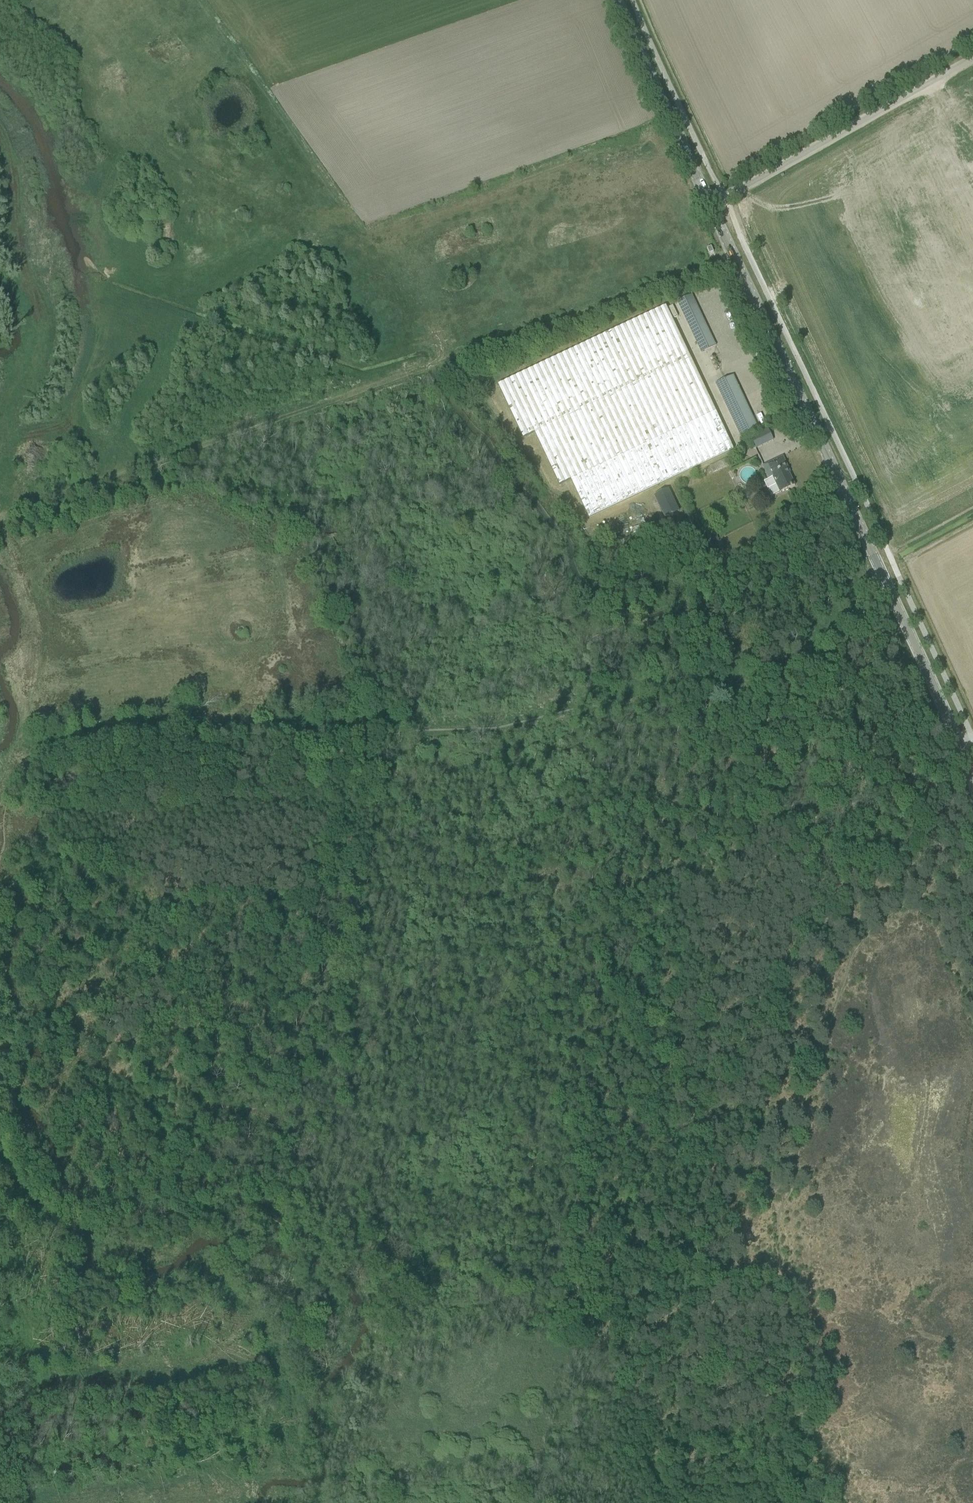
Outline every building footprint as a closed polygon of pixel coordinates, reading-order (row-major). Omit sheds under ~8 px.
[(691,296),(677,302),(701,353),(715,346),(691,296)] [(673,320),(678,332),(688,327),(677,305),(668,309),(673,320)] [(559,485),(569,480),(571,479),(589,517),(733,450),(666,306),(498,385),(523,438),(534,432),(559,485)] [(716,384),(740,435),(757,427),(733,376),(716,384)] [(763,466),(769,479),(773,477),(780,493),(795,486),(789,474),(790,473),(790,472),(789,473),(786,468),(788,468),(782,457),(763,466)] [(710,467),(713,473),(731,464),(728,458),(710,467)] [(679,511),(668,489),(654,496),(665,518),(679,511)] [(704,538),(708,546),(719,541),(715,533),(704,538)]
